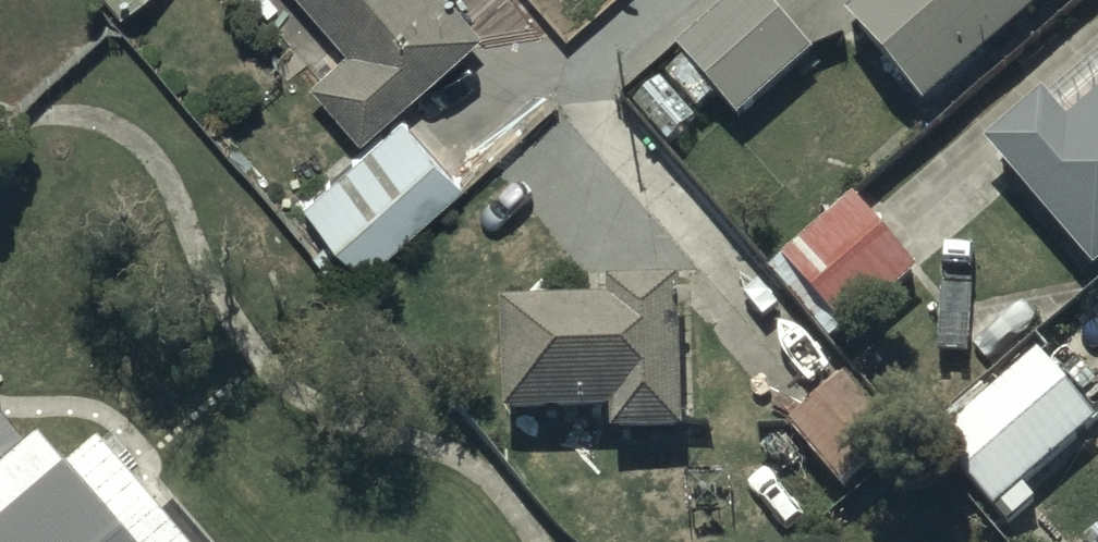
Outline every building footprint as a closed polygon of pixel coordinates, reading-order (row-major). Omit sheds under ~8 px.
[(343,45),(306,77),(359,136),(479,31),(452,0),(303,0),(343,45)] [(674,48),(734,120),(812,55),(766,0),(727,0),(674,48)] [(845,18),(921,108),(1049,0),(867,0),(845,18)] [(984,145),(1090,272),(1097,265),(1097,99),(1066,127),(1040,97),(984,145)] [(401,110),(301,201),(361,270),(463,182),(401,110)] [(845,200),(776,261),(845,336),(913,274),(845,200)] [(502,303),(503,415),(612,413),(613,434),(684,433),(681,335),(669,336),(668,284),(609,286),(609,301),(502,303)] [(993,303),(962,331),(996,369),(1027,341),(993,303)] [(922,436),(1008,527),(1037,500),(1023,485),(1090,422),(1028,355),(970,410),(961,400),(922,436)] [(843,373),(785,427),(840,489),(899,436),(843,373)] [(8,541),(120,541),(99,517),(73,487),(8,541)]
